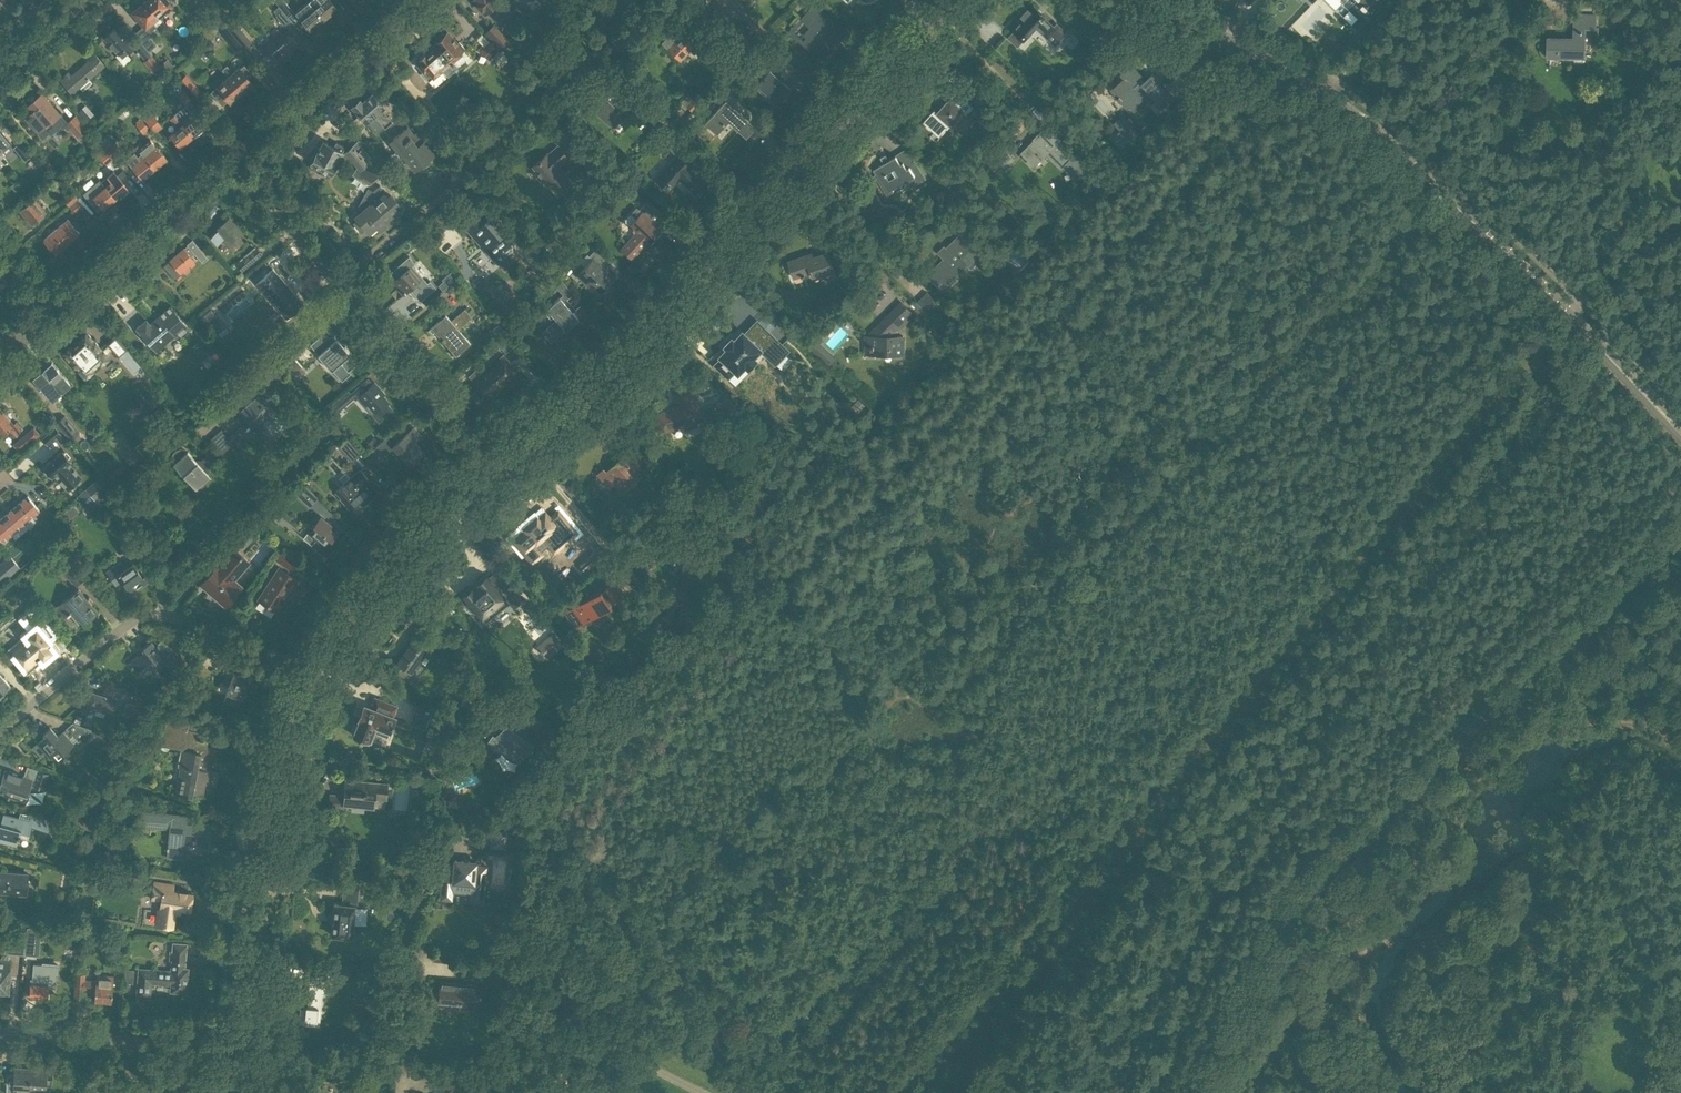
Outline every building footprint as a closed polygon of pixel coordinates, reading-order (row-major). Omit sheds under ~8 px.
[(156,45),(149,37),(152,34),(150,32),(158,25),(153,20),(158,16),(144,0),(143,0),(137,5),(139,7),(133,12),(144,25),(141,28),(144,32),(137,38),(148,51),(156,45)] [(167,0),(144,0),(158,16),(165,10),(167,13),(173,8),(167,0)] [(279,6),(288,17),(294,12),(284,0),(273,0),(279,6)] [(330,0),(310,0),(308,1),(311,4),(324,19),(330,14),(329,12),(336,6),(330,0)] [(498,0),(473,0),(485,14),(494,7),(503,18),(511,11),(502,0),(498,0)] [(1359,2),(1357,4),(1368,14),(1372,9),(1373,10),(1374,8),(1382,0),(1357,0),(1359,2)] [(214,34),(219,30),(198,4),(192,8),(205,25),(214,34)] [(318,24),(324,19),(311,4),(298,16),(309,29),(316,23),(318,24)] [(284,25),(290,20),(288,17),(279,6),(273,10),(277,15),(276,15),(284,25)] [(1059,25),(1056,28),(1044,17),(1045,16),(1035,6),(1030,10),(1028,8),(1022,15),(1024,17),(1013,29),(1015,31),(1009,38),(1018,46),(1036,26),(1048,38),(1053,33),(1060,40),(1067,32),(1059,25)] [(820,14),(814,8),(803,21),(810,27),(804,35),(812,43),(809,46),(821,57),(831,46),(829,44),(834,38),(835,39),(842,31),(822,12),(820,14)] [(1595,27),(1595,14),(1579,14),(1579,26),(1574,26),(1574,38),(1548,37),(1547,56),(1548,56),(1548,55),(1559,55),(1559,56),(1567,56),(1568,54),(1583,54),(1583,57),(1584,57),(1584,43),(1597,43),(1598,27),(1595,27)] [(244,48),(252,41),(235,21),(227,28),(242,45),(244,48)] [(694,54),(703,44),(699,40),(700,39),(683,22),(663,43),(680,60),(690,50),(694,54)] [(502,50),(511,41),(494,23),(485,32),(502,50)] [(208,39),(214,34),(205,25),(200,30),(208,39)] [(236,50),(242,45),(227,28),(225,25),(219,30),(236,50)] [(122,58),(127,54),(134,48),(116,26),(104,37),(122,58)] [(283,35),(280,31),(271,38),(287,57),(293,52),(292,51),(299,45),(288,31),(283,35)] [(453,40),(447,32),(445,34),(443,32),(436,39),(437,41),(435,43),(431,47),(433,49),(451,69),(456,65),(453,61),(466,49),(459,41),(458,42),(455,39),(453,40)] [(281,62),(287,57),(271,38),(258,49),(272,67),(279,61),(281,62)] [(208,40),(205,43),(205,46),(207,49),(211,49),(213,47),(213,43),(211,40),(208,40)] [(490,62),(500,51),(490,41),(480,51),(490,62)] [(201,45),(194,51),(198,56),(206,50),(201,45)] [(549,58),(555,53),(548,45),(542,50),(549,58)] [(153,73),(161,66),(159,64),(143,46),(137,51),(145,61),(144,62),(153,73)] [(451,69),(433,49),(427,54),(426,52),(418,59),(420,60),(417,63),(424,70),(421,72),(429,81),(442,69),(443,70),(446,74),(451,69)] [(503,66),(508,61),(499,53),(494,58),(503,66)] [(72,93),(79,86),(83,91),(92,83),(88,78),(104,64),(96,55),(72,76),(70,73),(69,74),(68,72),(65,75),(66,77),(61,81),(72,93)] [(785,79),(795,68),(783,57),(770,70),(757,84),(755,86),(764,95),(766,93),(778,104),(791,89),(781,80),(783,77),(785,79)] [(1143,76),(1128,59),(1118,68),(1122,73),(1123,72),(1127,76),(1112,89),(1119,97),(1118,98),(1121,101),(1121,100),(1124,103),(1126,101),(1134,111),(1145,102),(1142,98),(1149,92),(1163,107),(1174,97),(1153,74),(1146,80),(1143,76)] [(741,76),(749,64),(744,60),(736,72),(741,76)] [(250,71),(244,64),(240,68),(240,67),(228,77),(242,93),(253,83),(246,75),(250,71)] [(194,100),(203,92),(186,74),(178,82),(194,100)] [(231,102),(242,93),(228,77),(217,86),(218,87),(212,92),(222,104),(229,99),(231,102)] [(1047,107),(1057,96),(1038,78),(1028,88),(1047,107)] [(618,87),(612,82),(609,85),(608,84),(592,101),(598,107),(594,111),(595,112),(595,111),(607,122),(608,122),(612,126),(619,119),(614,115),(616,112),(617,112),(619,110),(617,108),(620,105),(626,111),(632,105),(631,105),(615,90),(618,87)] [(178,96),(186,104),(192,99),(184,90),(178,96)] [(973,106),(957,91),(954,95),(955,96),(952,99),(951,98),(938,113),(934,110),(923,122),(940,137),(950,125),(952,126),(965,112),(967,114),(973,106)] [(352,106),(353,106),(366,122),(372,116),(376,120),(377,119),(385,128),(395,120),(389,114),(388,115),(382,108),(383,106),(372,93),(362,102),(360,99),(352,106)] [(53,126),(62,118),(42,94),(27,107),(32,113),(26,118),(33,126),(38,121),(44,128),(51,123),(53,126)] [(692,112),(702,101),(697,96),(686,107),(692,112)] [(410,100),(403,105),(408,111),(414,106),(410,100)] [(426,121),(436,113),(425,100),(418,105),(423,110),(420,113),(426,121)] [(755,127),(726,100),(705,123),(717,134),(716,133),(725,123),(722,121),(727,116),(741,130),(739,132),(746,138),(755,127)] [(156,133),(163,127),(143,103),(136,109),(156,133)] [(178,111),(174,114),(193,136),(204,126),(203,125),(206,121),(198,111),(199,111),(192,103),(187,107),(187,106),(180,111),(179,110),(178,111)] [(86,120),(93,114),(85,106),(79,112),(86,120)] [(181,146),(193,136),(174,114),(173,113),(169,116),(170,118),(174,123),(178,128),(170,134),(181,146)] [(77,138),(89,129),(76,114),(65,124),(77,138)] [(561,130),(569,125),(562,114),(555,119),(561,130)] [(1120,130),(1112,137),(1121,147),(1139,132),(1131,123),(1133,122),(1129,118),(1127,119),(1123,114),(1113,122),(1120,130)] [(143,134),(150,128),(142,119),(136,124),(143,134)] [(1057,138),(1053,134),(1055,132),(1048,125),(1034,139),(1035,140),(1022,152),(1036,165),(1034,163),(1040,156),(1042,159),(1049,152),(1064,168),(1067,165),(1078,176),(1089,165),(1077,152),(1074,155),(1057,138),(1059,137),(1058,136),(1057,138)] [(416,140),(413,136),(414,135),(408,127),(393,139),(399,146),(396,149),(403,157),(404,156),(415,170),(422,164),(425,168),(431,162),(429,159),(435,154),(424,141),(425,141),(420,136),(416,140)] [(8,161),(4,157),(5,156),(1,151),(10,143),(3,136),(5,135),(0,129),(0,160),(2,162),(4,165),(8,161)] [(109,134),(107,132),(98,139),(106,149),(114,158),(119,153),(112,145),(115,142),(113,139),(113,138),(113,137),(111,135),(110,134),(109,134)] [(679,154),(687,145),(674,133),(668,140),(672,143),(670,146),(679,154)] [(156,145),(152,140),(144,147),(141,142),(136,146),(148,160),(155,168),(156,167),(157,168),(163,163),(162,162),(167,158),(156,145)] [(25,161),(33,155),(21,141),(13,148),(25,161)] [(334,147),(323,141),(320,148),(317,147),(314,152),(315,153),(310,162),(312,163),(309,167),(329,177),(346,147),(336,142),(334,147)] [(558,196),(574,182),(560,166),(569,158),(557,144),(531,166),(558,196)] [(155,168),(148,160),(136,146),(132,149),(134,151),(126,158),(132,166),(133,166),(143,178),(155,168)] [(354,146),(345,153),(358,167),(356,169),(353,175),(369,185),(381,174),(369,160),(368,162),(363,156),(367,153),(363,147),(358,151),(354,146)] [(889,159),(886,154),(885,154),(886,155),(883,159),(885,163),(874,170),(888,192),(900,184),(904,182),(908,189),(926,178),(907,147),(889,159)] [(1001,173),(1016,159),(1006,148),(991,163),(1001,173)] [(107,165),(113,160),(105,150),(99,156),(107,165)] [(687,168),(683,164),(684,162),(677,156),(670,164),(656,180),(655,179),(664,187),(663,186),(667,182),(671,186),(679,178),(695,193),(707,180),(690,165),(687,168)] [(49,161),(43,167),(48,172),(54,167),(49,161)] [(123,195),(129,189),(113,171),(101,181),(106,186),(115,198),(121,193),(123,195)] [(633,176),(638,181),(642,176),(637,172),(633,176)] [(106,186),(101,181),(100,179),(83,194),(97,210),(102,206),(104,208),(115,198),(106,186)] [(963,182),(959,185),(965,191),(968,187),(963,182)] [(365,214),(353,223),(361,233),(366,230),(369,234),(377,227),(376,226),(379,223),(383,227),(389,223),(388,223),(401,212),(396,206),(399,204),(394,197),(390,200),(385,194),(387,192),(380,185),(373,191),(368,188),(358,206),(362,211),(365,214)] [(27,191),(23,186),(17,192),(21,196),(27,191)] [(299,201),(306,195),(298,187),(292,193),(299,201)] [(69,206),(78,198),(73,192),(64,200),(69,206)] [(32,224),(46,212),(35,199),(20,211),(32,224)] [(93,215),(84,205),(79,199),(70,207),(75,213),(76,213),(84,222),(93,215)] [(493,258),(496,256),(499,258),(502,259),(513,250),(514,245),(512,242),(490,217),(486,221),(482,216),(487,211),(477,199),(458,215),(466,225),(465,226),(493,258)] [(649,210),(643,205),(639,209),(637,206),(631,213),(626,219),(626,222),(629,225),(634,230),(634,234),(621,248),(632,258),(641,249),(640,248),(646,241),(648,243),(661,229),(645,214),(649,210)] [(441,230),(456,216),(448,207),(433,220),(441,230)] [(242,230),(229,216),(217,227),(219,228),(217,230),(217,229),(210,236),(217,243),(222,239),(233,251),(244,241),(237,234),(242,230)] [(71,222),(68,219),(44,239),(56,253),(80,232),(77,229),(78,228),(78,225),(75,221),(72,221),(71,222)] [(404,238),(410,234),(407,230),(401,234),(404,238)] [(982,256),(960,233),(959,234),(960,234),(946,248),(945,246),(940,250),(942,252),(940,254),(944,258),(937,265),(936,265),(939,268),(935,272),(933,269),(928,274),(928,273),(927,274),(938,285),(939,284),(938,284),(942,281),(946,286),(972,260),(975,264),(982,256)] [(436,238),(431,244),(436,249),(441,244),(436,238)] [(207,256),(193,239),(187,244),(188,245),(185,248),(184,247),(170,258),(171,259),(164,265),(175,279),(183,272),(181,271),(195,259),(192,256),(195,253),(202,261),(203,262),(208,258),(207,256)] [(243,271),(263,253),(258,247),(238,265),(243,271)] [(616,278),(599,263),(606,255),(597,247),(589,254),(593,257),(577,274),(577,275),(580,273),(587,280),(585,282),(600,296),(600,295),(598,293),(613,277),(615,279),(616,278)] [(834,271),(828,252),(808,258),(806,255),(789,261),(795,278),(802,275),(802,276),(805,275),(805,274),(811,272),(813,278),(834,271)] [(392,282),(403,295),(410,289),(421,301),(437,287),(430,280),(428,283),(413,265),(415,263),(409,256),(390,273),(395,279),(392,282)] [(280,282),(276,278),(273,274),(277,270),(271,266),(263,276),(257,280),(264,288),(259,293),(265,298),(270,293),(281,305),(275,310),(291,329),(305,317),(296,307),(299,304),(285,288),(288,286),(283,280),(280,282)] [(845,277),(848,286),(855,284),(852,275),(845,277)] [(438,285),(442,290),(448,286),(444,281),(438,285)] [(567,299),(573,294),(563,281),(556,286),(567,299)] [(930,314),(940,304),(927,291),(917,301),(930,314)] [(566,330),(579,319),(560,297),(547,308),(557,320),(543,332),(551,341),(565,329),(566,330)] [(866,336),(866,349),(867,349),(867,353),(904,353),(904,336),(898,336),(898,333),(916,314),(901,300),(866,336)] [(147,319),(137,328),(157,351),(176,335),(178,337),(189,327),(171,306),(151,323),(147,319)] [(476,314),(471,308),(468,312),(465,308),(456,316),(464,324),(476,314)] [(927,320),(931,315),(923,308),(919,313),(927,320)] [(210,320),(205,314),(200,318),(207,326),(209,324),(217,332),(225,325),(216,315),(210,320)] [(456,325),(446,315),(432,327),(456,356),(471,343),(459,329),(461,327),(458,323),(456,325)] [(786,353),(779,347),(782,344),(769,332),(758,322),(757,320),(744,333),(742,331),(733,340),(731,338),(730,339),(725,345),(724,346),(726,348),(718,356),(721,358),(714,365),(728,378),(735,371),(737,373),(745,366),(747,368),(756,360),(753,357),(760,350),(775,364),(786,353)] [(496,335),(503,329),(500,325),(493,331),(496,335)] [(506,353),(517,343),(504,329),(494,339),(506,353)] [(103,350),(87,332),(80,338),(82,341),(67,354),(84,374),(107,355),(107,354),(112,350),(119,358),(129,349),(116,334),(105,343),(107,345),(103,350)] [(342,381),(351,373),(349,370),(357,364),(348,354),(350,353),(344,347),(336,338),(335,339),(332,335),(328,338),(324,332),(310,344),(318,354),(331,370),(332,369),(342,381)] [(817,345),(822,341),(818,337),(813,342),(817,345)] [(829,351),(822,359),(829,365),(836,357),(829,351)] [(503,354),(499,358),(501,360),(505,365),(509,361),(503,354)] [(293,375),(302,367),(293,355),(283,363),(293,375)] [(218,357),(220,359),(214,364),(213,362),(212,362),(221,373),(227,367),(219,357),(218,357)] [(52,362),(49,359),(42,365),(45,368),(43,370),(62,392),(72,384),(65,377),(52,362)] [(487,398),(514,375),(501,360),(474,383),(487,398)] [(41,372),(38,368),(31,374),(34,378),(47,393),(53,400),(62,392),(43,370),(41,372)] [(376,413),(389,402),(380,392),(382,391),(375,382),(358,396),(366,405),(368,403),(376,413)] [(703,416),(695,391),(675,397),(679,407),(673,409),(673,407),(672,407),(672,408),(653,414),(659,434),(671,430),(670,427),(684,423),(686,429),(697,425),(695,419),(703,416)] [(261,393),(241,410),(239,415),(236,417),(243,425),(229,437),(222,429),(218,432),(219,433),(220,434),(221,435),(223,438),(228,443),(228,444),(230,446),(231,445),(234,445),(236,444),(237,443),(239,440),(240,438),(241,435),(242,433),(243,431),(252,424),(269,444),(290,427),(261,393)] [(729,417),(738,407),(724,395),(715,406),(729,417)] [(859,399),(852,406),(859,412),(865,405),(859,399)] [(333,421),(342,414),(332,402),(324,410),(333,421)] [(0,407),(0,432),(2,435),(9,429),(15,435),(23,428),(17,421),(14,424),(0,407)] [(65,415),(56,423),(70,440),(80,432),(65,415)] [(19,452),(40,434),(34,426),(13,444),(19,452)] [(65,439),(56,427),(43,438),(48,444),(57,436),(61,442),(65,439)] [(409,465),(424,452),(415,441),(421,435),(414,427),(394,445),(392,446),(394,448),(409,465)] [(221,454),(230,446),(228,444),(228,443),(223,438),(221,435),(220,434),(219,433),(218,432),(211,438),(218,446),(203,460),(195,460),(188,452),(187,453),(184,451),(186,450),(185,449),(183,449),(182,448),(181,448),(178,449),(177,449),(175,450),(175,451),(173,452),(172,454),(171,455),(171,457),(171,458),(171,460),(172,461),(172,462),(174,461),(176,463),(174,464),(197,491),(212,478),(206,471),(211,467),(210,465),(210,461),(211,459),(212,458),(214,456),(216,455),(219,454),(221,454)] [(147,458),(158,448),(147,436),(136,445),(147,458)] [(373,445),(378,441),(374,436),(369,441),(373,445)] [(392,446),(394,445),(387,437),(368,454),(376,463),(394,448),(392,446)] [(352,461),(361,453),(347,438),(338,445),(352,461)] [(82,477),(69,461),(71,459),(63,450),(45,466),(46,467),(45,468),(45,471),(48,474),(50,475),(51,474),(53,475),(55,473),(68,488),(82,477)] [(642,462),(633,452),(628,456),(626,454),(606,472),(604,469),(598,474),(610,487),(615,483),(623,492),(639,477),(633,470),(642,462)] [(115,487),(131,473),(122,464),(107,477),(115,487)] [(363,506),(378,493),(366,479),(368,478),(360,469),(336,491),(341,497),(340,498),(350,509),(359,502),(363,506)] [(87,489),(96,499),(109,488),(101,477),(87,489)] [(310,507),(319,498),(300,480),(292,489),(296,493),(295,494),(310,507)] [(0,520),(0,536),(4,540),(40,509),(28,495),(0,520)] [(570,507),(565,511),(572,519),(577,515),(570,507)] [(526,530),(514,540),(533,562),(542,554),(540,550),(548,543),(556,536),(563,544),(577,532),(559,511),(551,518),(546,512),(540,517),(539,515),(524,528),(526,530)] [(326,546),(337,533),(330,527),(332,525),(321,516),(309,531),(304,537),(312,544),(317,538),(326,546)] [(247,546),(259,532),(253,526),(247,522),(225,541),(233,548),(240,540),(247,546)] [(599,546),(578,564),(588,576),(609,558),(599,546)] [(225,605),(235,594),(231,591),(238,583),(234,580),(249,562),(233,548),(201,584),(225,605)] [(293,571),(300,562),(281,550),(275,559),(293,571)] [(10,556),(1,563),(12,576),(21,569),(10,556)] [(76,587),(85,579),(71,561),(61,570),(76,587)] [(126,568),(121,561),(106,572),(117,586),(123,581),(133,593),(150,581),(145,575),(143,576),(133,563),(126,568)] [(12,576),(1,563),(0,564),(0,586),(12,576)] [(289,594),(298,581),(279,569),(259,599),(277,611),(284,601),(283,600),(287,593),(289,594)] [(510,570),(505,574),(509,578),(513,574),(510,570)] [(514,608),(522,601),(500,575),(491,582),(487,578),(486,579),(485,577),(479,582),(480,584),(479,585),(473,589),(472,590),(471,589),(465,594),(466,596),(465,597),(470,602),(468,604),(467,604),(474,612),(475,612),(477,610),(483,617),(490,611),(493,614),(508,601),(510,603),(514,608)] [(626,594),(615,579),(604,587),(605,588),(601,590),(600,589),(566,613),(577,629),(611,604),(610,603),(614,600),(615,601),(626,594)] [(99,612),(79,588),(54,609),(63,619),(74,611),(85,624),(99,612)] [(666,612),(659,618),(665,626),(666,627),(674,621),(666,612)] [(35,622),(7,645),(30,673),(58,649),(35,622)] [(411,672),(430,646),(424,641),(432,631),(421,622),(409,636),(413,640),(397,662),(411,672)] [(452,649),(464,639),(456,630),(444,640),(452,649)] [(553,633),(537,647),(547,659),(563,645),(553,633)] [(156,647),(152,641),(142,648),(143,650),(128,662),(133,668),(137,672),(152,661),(167,681),(188,665),(180,655),(176,658),(169,649),(164,653),(158,645),(156,647)] [(203,679),(209,672),(211,671),(202,662),(194,671),(203,679)] [(242,698),(248,684),(244,683),(246,677),(228,670),(223,683),(229,685),(227,692),(228,693),(224,701),(238,706),(241,698),(242,698)] [(0,673),(0,695),(11,686),(0,673)] [(128,679),(125,682),(126,686),(130,688),(133,685),(132,681),(128,679)] [(143,694),(131,690),(115,685),(112,696),(93,691),(78,704),(86,714),(95,707),(97,708),(97,709),(106,712),(107,709),(114,711),(116,703),(125,706),(123,714),(136,718),(140,705),(137,704),(141,694),(143,694)] [(513,708),(522,700),(513,689),(503,697),(513,708)] [(394,705),(375,697),(371,708),(365,705),(359,719),(360,719),(358,726),(356,725),(354,726),(352,731),(353,733),(355,734),(354,735),(360,738),(359,739),(362,740),(362,739),(368,741),(368,740),(370,741),(374,732),(380,734),(382,728),(390,731),(392,725),(394,726),(395,723),(393,723),(396,717),(390,715),(394,705)] [(433,710),(416,704),(409,723),(426,729),(433,710)] [(535,751),(541,741),(525,730),(530,724),(510,711),(506,717),(499,728),(503,731),(498,738),(493,735),(487,743),(520,764),(531,749),(535,751)] [(218,756),(215,756),(216,750),(212,749),(213,747),(207,746),(208,740),(197,738),(198,733),(194,733),(194,730),(188,729),(190,719),(167,715),(161,745),(181,749),(178,766),(180,767),(179,774),(183,774),(181,787),(183,788),(182,794),(193,796),(193,793),(200,794),(200,791),(204,792),(206,783),(216,785),(219,772),(207,769),(208,763),(214,764),(215,764),(216,763),(217,763),(217,762),(217,761),(219,755),(218,755),(218,756)] [(78,742),(92,730),(73,723),(66,728),(78,742)] [(58,736),(51,727),(44,733),(46,736),(34,747),(41,755),(45,751),(50,757),(54,754),(59,759),(75,744),(63,731),(58,736)] [(541,736),(552,748),(560,741),(550,729),(541,736)] [(49,774),(28,766),(24,777),(5,770),(0,784),(0,792),(8,795),(7,797),(9,798),(10,796),(20,800),(22,795),(27,796),(29,791),(33,792),(35,786),(44,789),(49,774)] [(359,781),(346,780),(345,795),(331,794),(330,807),(344,809),(343,810),(344,810),(344,804),(353,805),(353,803),(365,804),(365,806),(374,807),(374,808),(375,799),(386,800),(388,784),(387,784),(387,787),(376,786),(376,783),(368,782),(368,781),(359,781)] [(0,823),(0,841),(17,846),(19,838),(20,838),(21,835),(20,835),(21,831),(30,834),(32,827),(52,832),(53,830),(55,821),(31,814),(31,815),(21,812),(19,818),(4,814),(1,824),(0,823)] [(209,845),(211,824),(186,821),(186,816),(185,818),(176,817),(176,815),(146,812),(144,826),(163,828),(163,826),(173,827),(173,831),(170,831),(168,857),(182,858),(183,848),(189,849),(189,843),(209,845)] [(519,829),(520,817),(509,816),(508,828),(519,829)] [(80,817),(78,826),(89,829),(92,820),(80,817)] [(55,821),(53,830),(58,832),(61,822),(55,821)] [(505,848),(506,832),(492,831),(490,847),(505,848)] [(127,860),(128,851),(120,850),(118,859),(127,860)] [(476,866),(476,862),(455,860),(454,864),(444,863),(441,896),(452,897),(453,887),(473,889),(472,899),(483,900),(486,867),(476,866)] [(29,873),(0,871),(0,893),(23,894),(24,883),(28,884),(29,873)] [(174,885),(155,882),(152,898),(162,900),(158,925),(173,927),(176,908),(191,910),(193,893),(173,891),(174,885)] [(332,934),(332,935),(333,935),(351,936),(351,937),(352,937),(352,935),(355,906),(355,905),(357,905),(358,888),(359,887),(345,886),(343,904),(336,904),(336,903),(335,903),(335,905),(334,915),(335,915),(334,923),(333,923),(332,934)] [(26,931),(25,953),(34,954),(36,931),(26,931)] [(171,971),(140,969),(138,995),(150,996),(151,982),(172,984),(172,990),(186,992),(188,969),(185,968),(187,944),(173,943),(172,951),(170,951),(169,960),(172,960),(171,971)] [(10,956),(16,951),(10,945),(5,950),(10,956)] [(8,991),(9,981),(10,981),(11,976),(10,976),(11,960),(10,960),(10,961),(0,960),(0,990),(8,991)] [(347,977),(348,967),(331,965),(329,975),(347,977)] [(133,983),(135,970),(126,969),(124,983),(133,983)] [(97,981),(85,980),(86,974),(76,973),(74,998),(84,999),(85,989),(96,990),(95,1000),(104,1001),(104,1002),(110,1002),(110,1001),(112,1001),(114,976),(97,975),(97,981)] [(330,987),(331,984),(330,984),(331,977),(311,975),(308,1001),(307,1001),(306,1006),(308,1006),(308,1007),(307,1007),(306,1009),(301,1008),(299,1024),(320,1026),(323,993),(329,994),(330,987)] [(38,984),(39,977),(32,976),(32,983),(31,983),(30,996),(47,998),(49,985),(38,984)] [(474,1009),(476,985),(441,982),(439,1001),(460,1003),(460,1008),(474,1009)] [(31,1068),(14,1067),(14,1075),(12,1075),(7,1074),(6,1092),(29,1092),(31,1068)] [(53,1076),(47,1075),(48,1069),(31,1068),(29,1092),(46,1092),(47,1086),(52,1086),(53,1076)] [(354,1079),(354,1069),(337,1068),(337,1078),(354,1079)] [(133,1092),(155,1092),(149,1087),(148,1087),(144,1083),(133,1092)] [(594,1085),(580,1088),(582,1092),(596,1092),(594,1085)]
